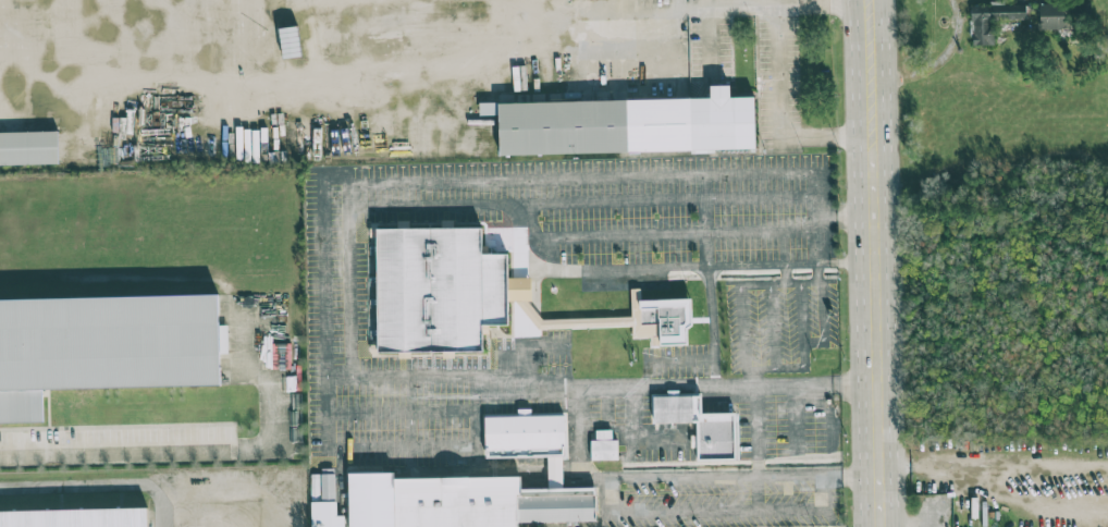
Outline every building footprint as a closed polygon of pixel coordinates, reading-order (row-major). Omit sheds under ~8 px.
[(994,46),(993,20),(1027,20),(1027,5),(1003,5),(1003,3),(972,4),(973,46),(994,46)] [(1039,29),(1073,30),(1073,4),(1040,3),(1039,29)] [(755,150),(754,97),(730,97),(730,86),(710,86),(710,99),(479,103),(480,115),(499,115),(500,155),(755,150)] [(59,164),(58,131),(0,132),(0,165),(59,164)] [(378,353),(483,351),(483,326),(508,325),(508,301),(531,301),(531,277),(508,278),(508,254),(482,254),(482,228),(376,229),(378,353)] [(640,300),(640,289),(631,289),(632,338),(650,338),(650,346),(688,345),(687,328),(692,328),(692,299),(640,300)] [(41,420),(41,391),(222,387),(220,294),(0,299),(0,421),(41,420)] [(698,460),(737,459),(736,413),(702,414),(702,395),(651,397),(652,424),(697,422),(698,460)] [(517,522),(596,521),(595,488),(564,488),(564,416),(531,416),(531,409),(518,410),(518,416),(484,417),(485,457),(548,457),(548,489),(521,489),(521,477),(394,479),(394,473),(349,473),(349,526),(518,526),(517,522)] [(618,460),(618,440),(612,440),(612,430),(595,430),(595,440),(591,440),(591,461),(618,460)] [(312,526),(344,526),(344,516),(336,516),(335,468),(322,469),(322,474),(311,474),(312,526)] [(148,508),(0,512),(0,526),(148,526),(148,508)]
